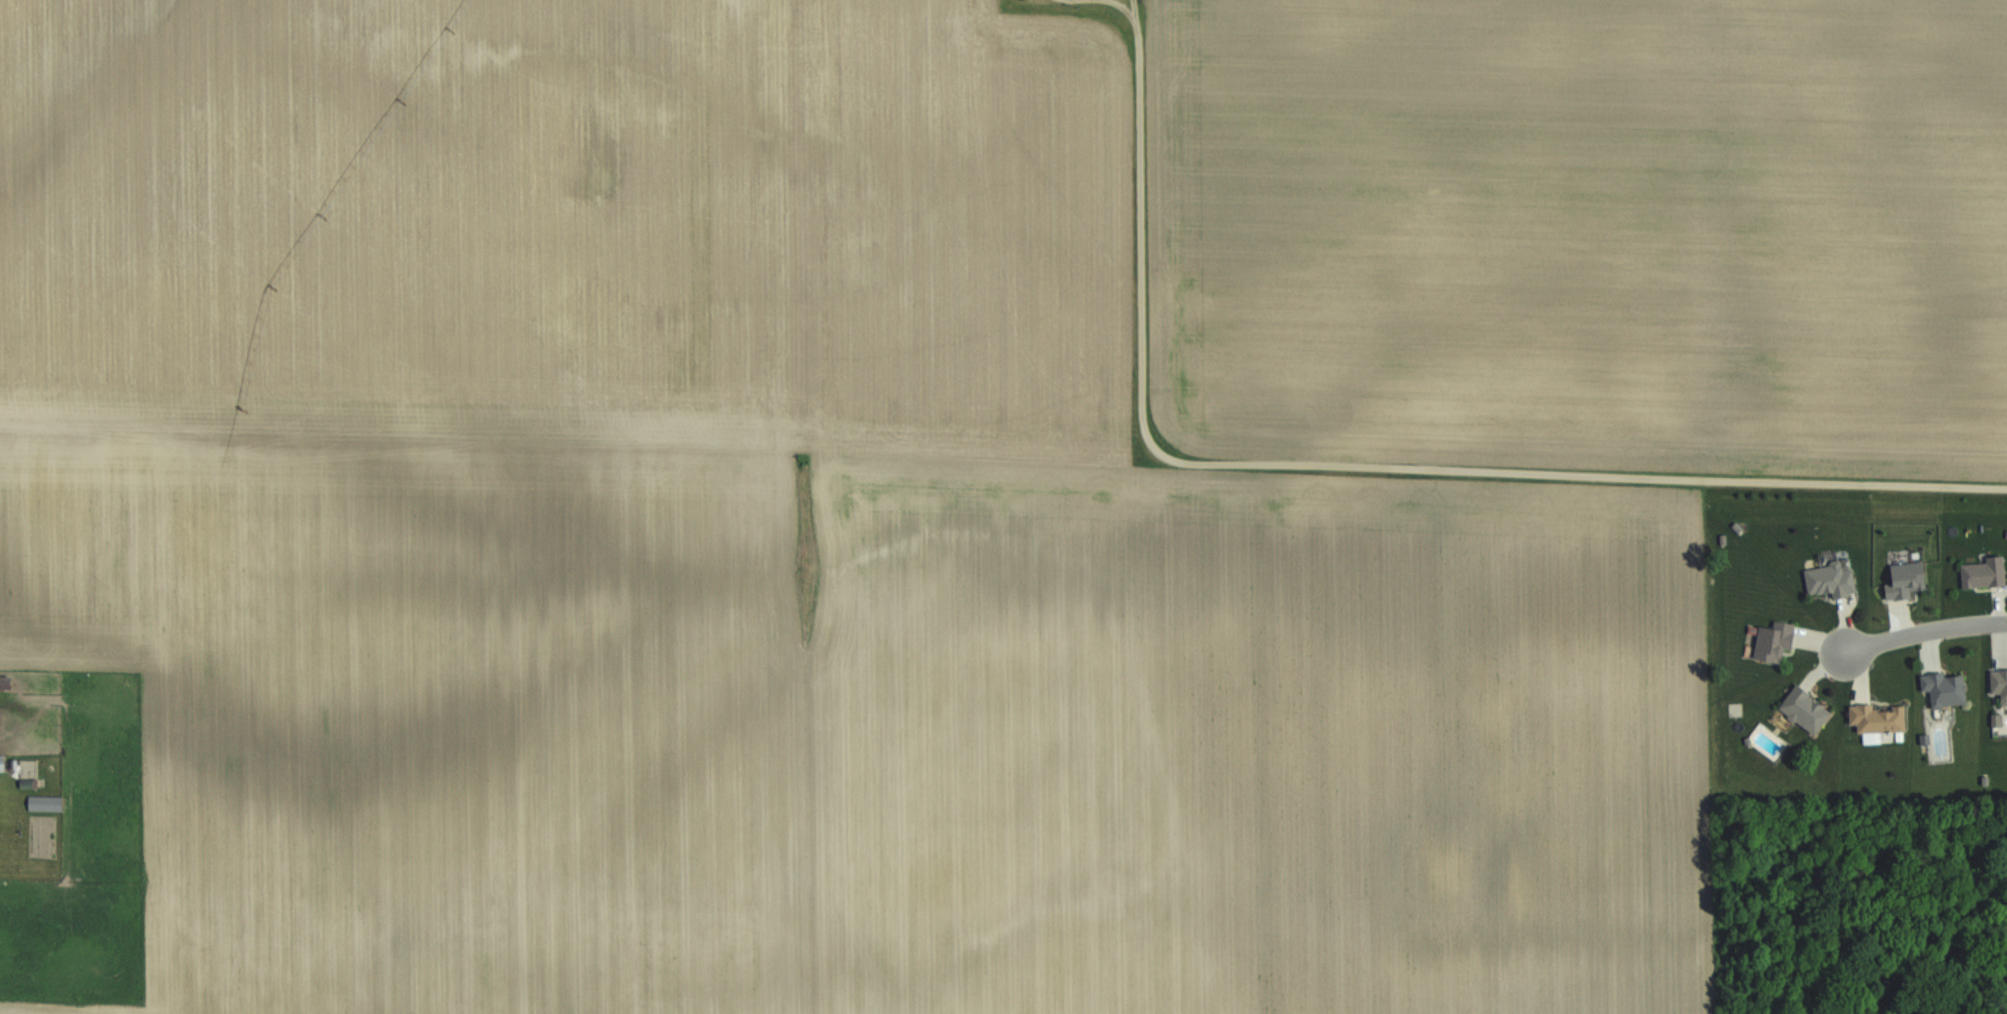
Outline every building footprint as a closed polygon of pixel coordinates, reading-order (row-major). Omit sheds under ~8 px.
[(2006,588),(2006,557),(1988,558),(1989,564),(1964,565),(1964,589),(2006,588)] [(1931,590),(1929,563),(1892,565),(1893,584),(1888,585),(1888,601),(1915,600),(1914,591),(1931,590)] [(1859,595),(1855,569),(1846,571),(1845,564),(1806,571),(1811,596),(1835,592),(1836,599),(1859,595)] [(1994,671),(1994,704),(2006,704),(2006,671),(1994,671)] [(1969,705),(1967,673),(1923,677),(1924,693),(1932,693),(1933,708),(1969,705)] [(1836,709),(1797,686),(1781,712),(1821,735),(1836,709)] [(1908,706),(1852,708),(1852,726),(1858,726),(1858,735),(1909,733),(1908,706)] [(0,756),(0,772),(9,772),(9,756),(0,756)]
